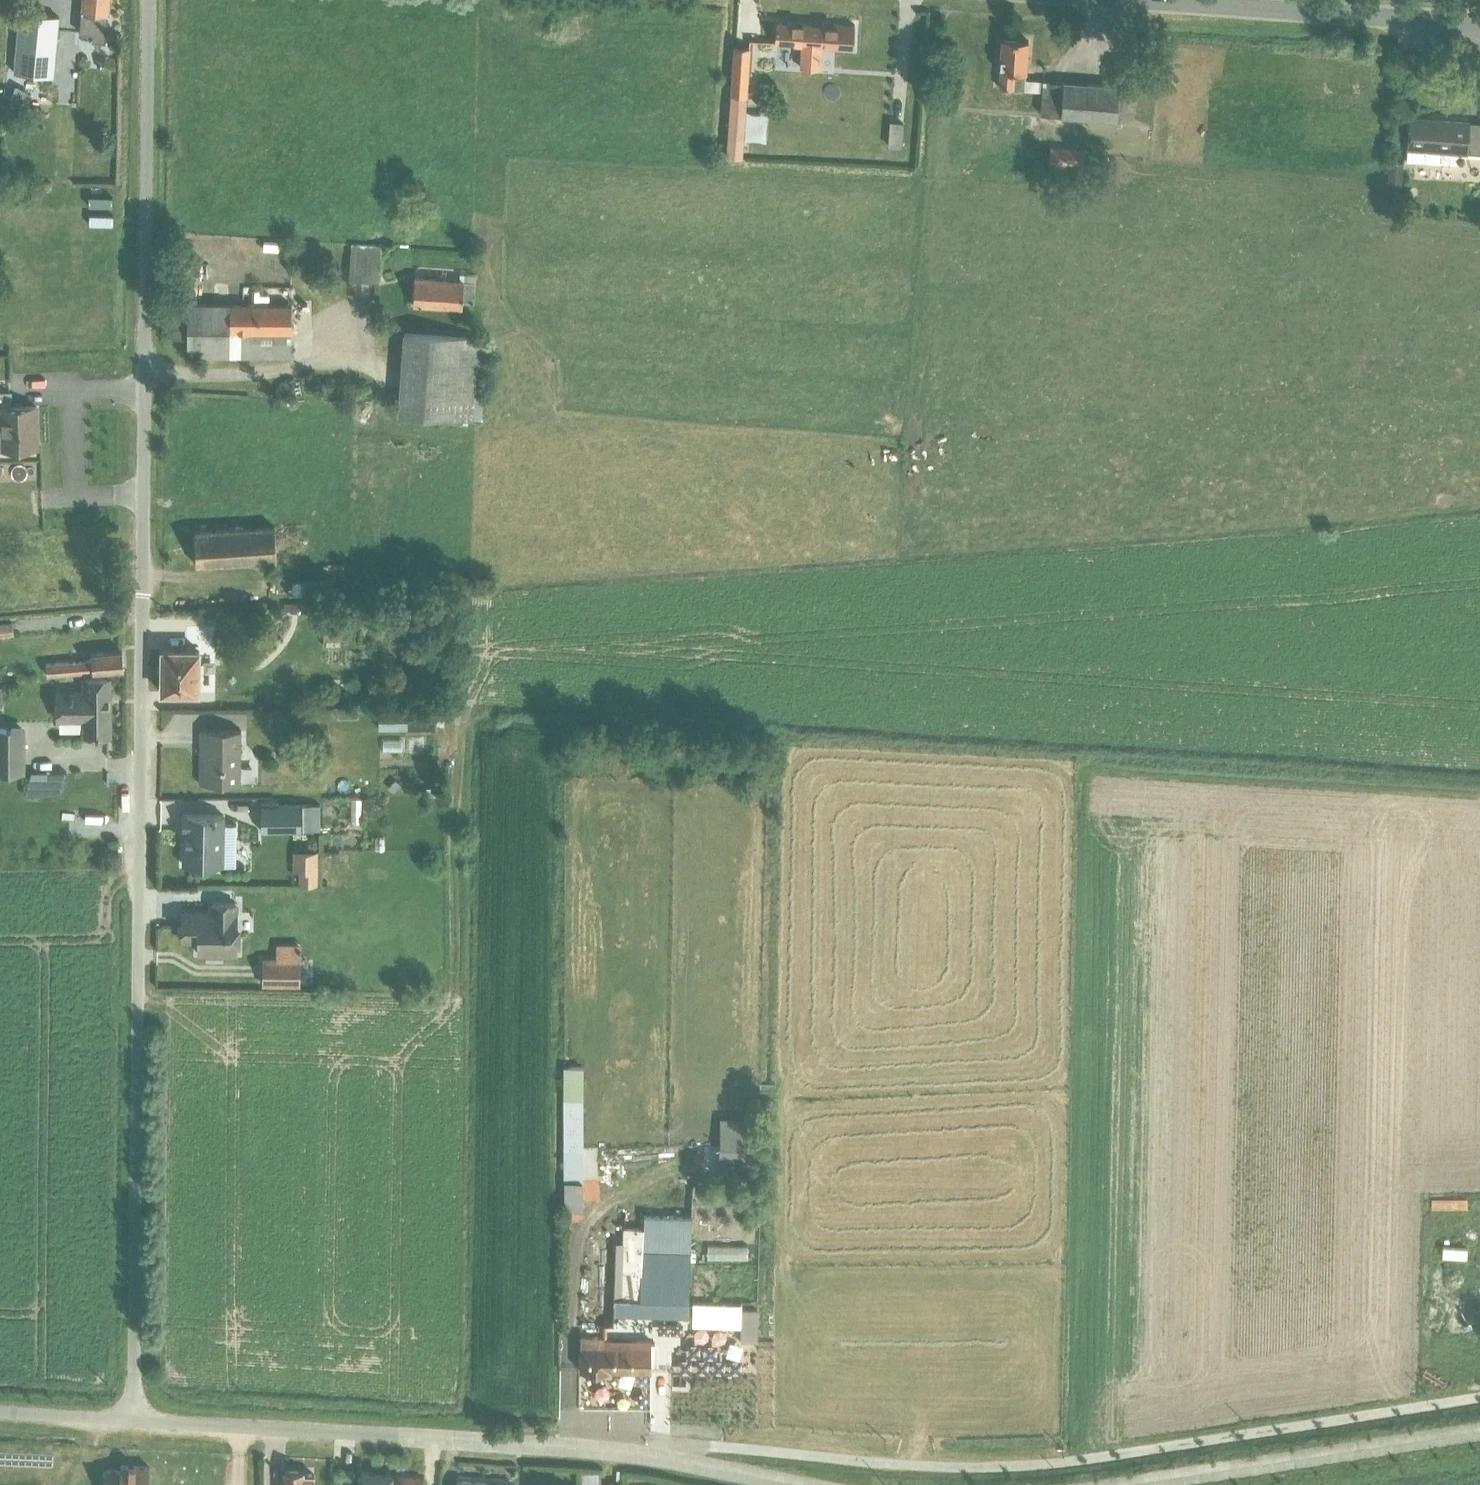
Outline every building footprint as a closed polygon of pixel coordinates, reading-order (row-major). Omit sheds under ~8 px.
[(81,7),(78,33),(91,34),(91,41),(105,42),(108,9),(107,9),(108,0),(82,0),(81,7)] [(19,12),(14,72),(54,75),(59,15),(19,12)] [(853,47),(854,24),(822,22),(822,25),(776,22),(774,42),(801,43),(800,67),(820,68),(821,45),(853,47)] [(1025,72),(1027,38),(1001,36),(998,69),(1000,69),(999,86),(1022,88),(1023,72),(1025,72)] [(728,140),(727,156),(742,156),(743,142),(746,95),(749,47),(734,46),(731,94),(728,140)] [(1045,80),(1043,115),(1119,118),(1119,117),(1135,118),(1136,87),(1120,86),(1120,84),(1064,81),(1045,80)] [(12,135),(12,99),(0,98),(0,135),(12,135)] [(1479,154),(1479,123),(1469,122),(1469,121),(1410,116),(1406,161),(1437,164),(1439,150),(1479,154)] [(893,122),(892,148),(908,148),(909,123),(893,122)] [(1087,148),(1052,147),(1052,162),(1087,162),(1087,148)] [(379,280),(381,245),(352,244),(350,278),(379,280)] [(414,275),(412,303),(461,306),(461,299),(473,300),(475,272),(459,272),(459,277),(414,275)] [(188,356),(229,356),(229,330),(229,304),(188,304),(188,356)] [(229,330),(292,331),(292,305),(229,304),(229,330)] [(488,335),(403,328),(396,410),(479,418),(488,335)] [(292,331),(229,330),(229,356),(229,357),(291,358),(292,331)] [(0,394),(0,449),(1,449),(38,447),(36,408),(9,409),(8,393),(0,394)] [(287,453),(188,452),(187,534),(286,535),(287,453)] [(0,623),(0,636),(15,634),(14,621),(0,623)] [(48,675),(125,668),(123,649),(91,652),(92,659),(47,662),(48,675)] [(163,649),(162,691),(201,692),(201,650),(163,649)] [(83,734),(110,734),(110,677),(83,678),(82,687),(74,687),(74,690),(57,690),(57,720),(83,720),(83,734)] [(26,771),(26,726),(0,726),(0,772),(26,771)] [(201,783),(205,783),(241,783),(242,729),(201,729),(201,749),(206,749),(205,781),(201,781),(201,783)] [(30,772),(29,793),(65,794),(66,773),(30,772)] [(262,830),(320,828),(320,803),(261,804),(262,830)] [(185,863),(226,864),(227,814),(184,813),(183,830),(186,830),(185,863)] [(277,893),(271,884),(256,894),(262,903),(277,893)] [(238,942),(241,942),(242,922),(238,922),(238,901),(210,902),(210,912),(182,911),(181,938),(198,938),(198,952),(238,952),(238,942)] [(264,956),(263,984),(301,984),(301,942),(276,942),(276,956),(264,956)] [(563,1105),(562,1214),(586,1214),(587,1105),(563,1105)] [(723,1150),(761,1150),(762,1122),(723,1122),(723,1150)] [(693,1322),(696,1221),(645,1220),(644,1232),(623,1231),(620,1320),(693,1322)] [(745,1304),(695,1303),(694,1327),(744,1329),(745,1304)] [(579,1369),(602,1369),(602,1374),(658,1374),(658,1357),(579,1357),(579,1369)] [(150,1466),(122,1464),(121,1470),(107,1469),(107,1472),(104,1471),(103,1484),(149,1484),(150,1466)] [(315,1474),(305,1473),(305,1470),(285,1469),(285,1484),(314,1484),(315,1474)] [(613,1483),(602,1483),(601,1470),(582,1470),(582,1484),(613,1484),(613,1483)] [(424,1477),(392,1474),(362,1471),(361,1484),(424,1484),(424,1477)]
